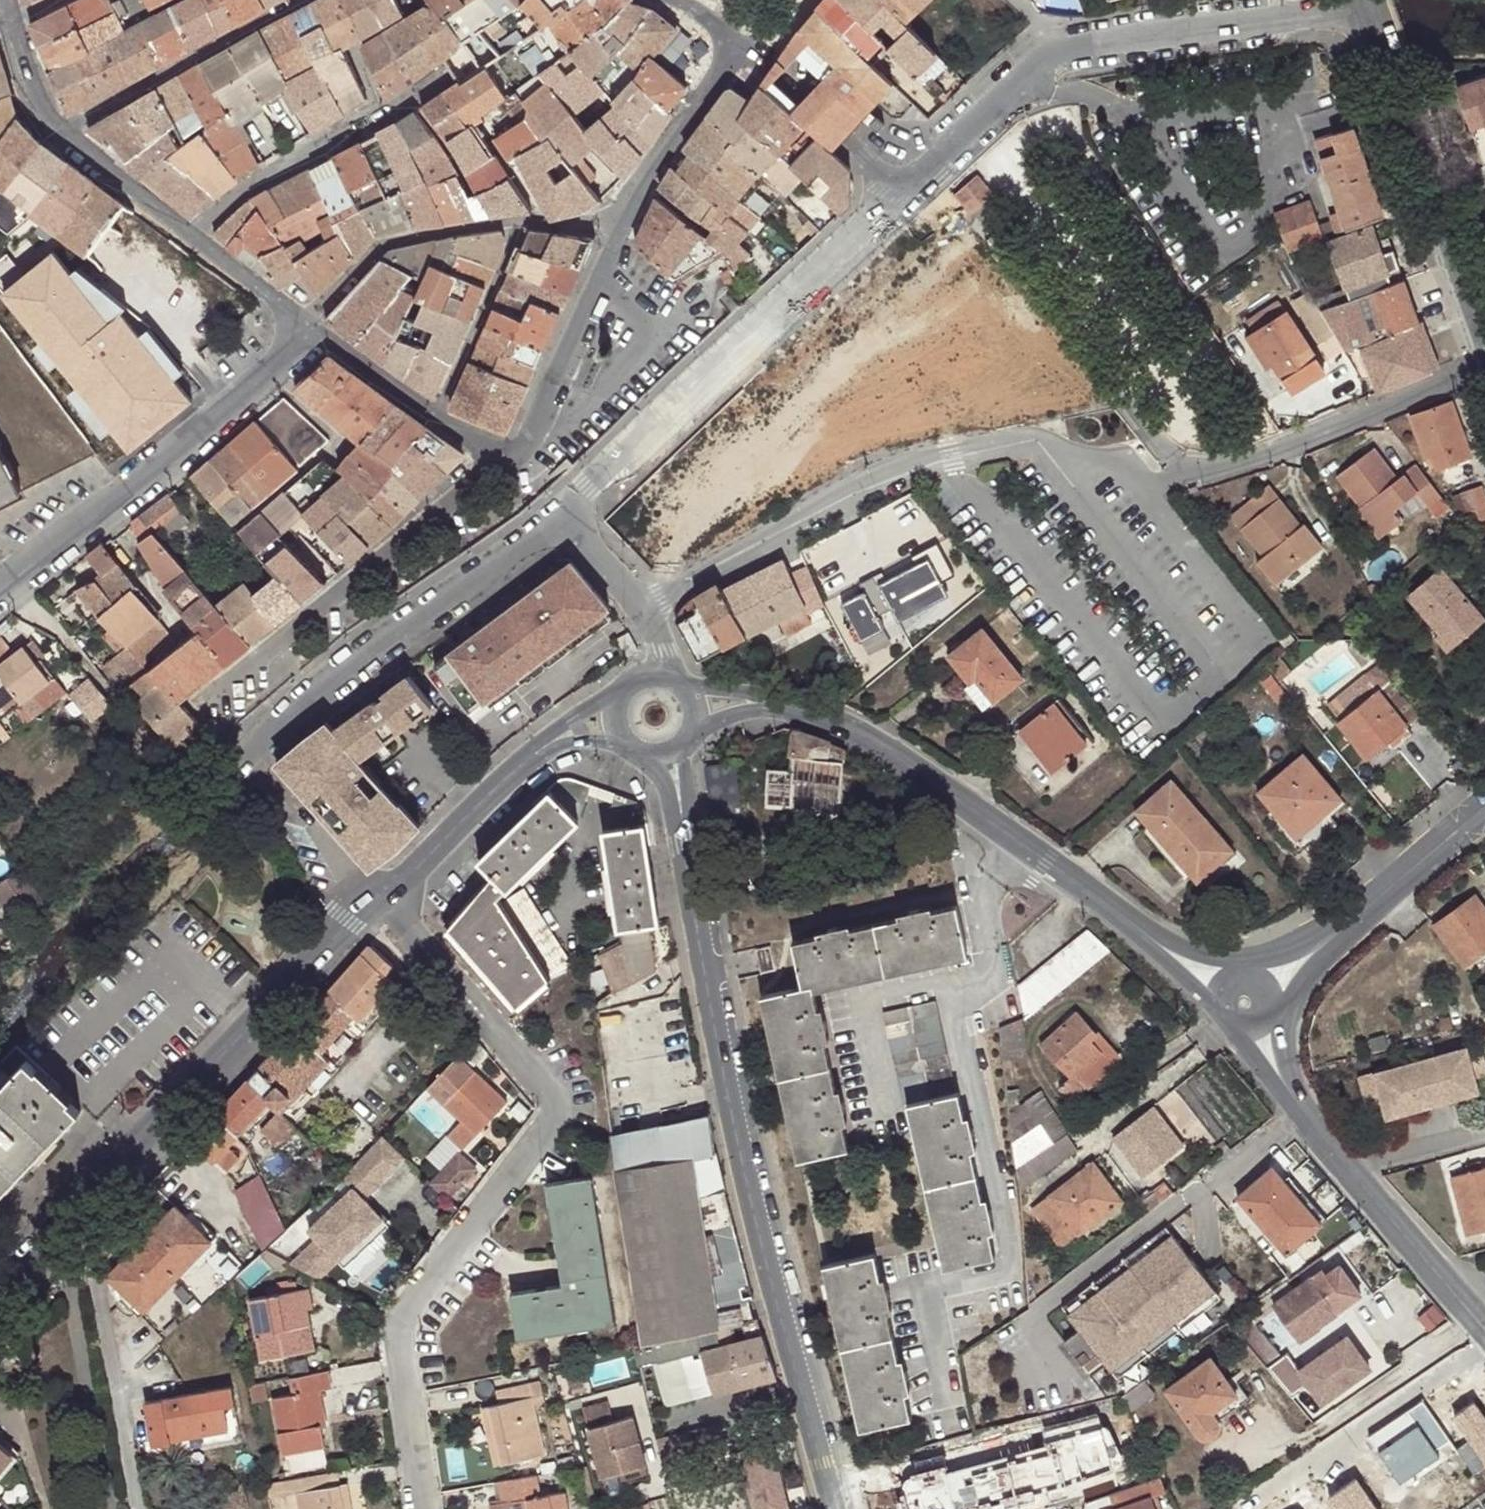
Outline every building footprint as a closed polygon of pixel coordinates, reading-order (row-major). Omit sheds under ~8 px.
[(112,0),(80,0),(69,6),(79,28),(89,49),(114,36),(127,29),(112,0)] [(144,21),(152,17),(149,8),(145,0),(112,0),(127,29),(144,21)] [(149,8),(165,0),(145,0),(149,8)] [(206,0),(186,0),(181,2),(171,7),(189,49),(220,33),(206,0)] [(220,33),(235,25),(225,0),(206,0),(220,33)] [(235,25),(266,8),(261,0),(225,0),(235,25)] [(266,8),(281,0),(261,0),(266,8)] [(346,48),(363,38),(342,0),(320,0),(314,3),(337,50),(345,47),(346,48)] [(363,38),(383,27),(369,0),(342,0),(363,38)] [(383,27),(404,14),(397,0),(369,0),(383,27)] [(435,4),(445,17),(469,2),(468,0),(433,0),(435,4)] [(464,41),(480,30),(520,5),(516,0),(472,0),(469,2),(445,17),(464,41)] [(571,51),(596,35),(609,23),(588,0),(535,0),(527,7),(545,27),(531,36),(553,65),(571,51)] [(609,23),(629,3),(632,4),(635,0),(588,0),(609,23)] [(842,0),(825,0),(817,9),(868,58),(884,43),(842,0)] [(939,57),(906,22),(885,0),(842,0),(884,43),(906,67),(918,78),(939,57)] [(928,0),(885,0),(906,22),(928,0)] [(320,66),(337,50),(314,3),(292,15),(320,66)] [(571,51),(593,76),(623,47),(656,10),(632,4),(629,3),(609,23),(596,35),(571,51)] [(439,63),(445,59),(466,44),(464,41),(445,17),(435,4),(428,6),(405,21),(439,63)] [(79,28),(69,6),(29,25),(39,47),(79,28)] [(152,17),(144,21),(161,65),(189,49),(171,7),(152,17)] [(868,58),(817,9),(804,23),(836,52),(873,84),(871,92),(886,108),(902,92),(868,58)] [(593,76),(614,101),(634,76),(651,56),(653,59),(656,56),(657,57),(681,29),(662,13),(661,15),(656,10),(623,47),(593,76)] [(320,66),(292,15),(261,31),(287,81),(320,66)] [(127,29),(114,36),(131,80),(161,65),(144,21),(127,29)] [(414,81),(439,63),(405,21),(388,31),(414,81)] [(836,52),(804,23),(798,29),(795,32),(778,61),(762,86),(807,127),(809,129),(815,135),(837,156),(838,157),(886,108),(871,92),(873,84),(836,52)] [(79,28),(39,47),(50,71),(84,56),(91,52),(89,49),(79,28)] [(445,59),(460,83),(461,85),(462,83),(484,69),(496,60),(503,56),(480,30),(464,41),(466,44),(445,59)] [(261,31),(232,47),(264,102),(284,90),(289,86),(287,81),(261,31)] [(414,81),(388,31),(364,46),(387,101),(414,81)] [(100,97),(131,80),(114,36),(89,49),(91,52),(84,56),(92,77),(100,97)] [(232,47),(203,64),(230,113),(237,120),(264,102),(232,47)] [(337,50),(320,66),(345,113),(368,98),(346,48),(345,47),(337,50)] [(597,144),(625,177),(643,158),(653,144),(614,101),(593,76),(571,51),(553,65),(539,74),(585,129),(585,131),(597,144)] [(92,77),(84,56),(50,71),(59,91),(75,84),(92,77)] [(651,56),(634,76),(671,110),(671,109),(688,87),(653,59),(651,56)] [(203,64),(179,79),(210,131),(230,113),(203,64)] [(320,66),(287,81),(289,86),(291,90),(304,113),(298,117),(308,135),(345,113),(320,66)] [(12,95),(4,67),(0,68),(0,100),(12,95)] [(484,69),(462,83),(485,117),(505,102),(506,101),(484,69)] [(505,102),(519,122),(527,117),(546,141),(552,138),(589,183),(597,176),(582,157),(597,144),(585,131),(585,129),(539,74),(517,92),(506,101),(505,102)] [(634,76),(614,101),(653,144),(658,136),(675,112),(671,109),(671,110),(634,76)] [(84,106),(100,97),(92,77),(75,84),(84,106)] [(210,131),(179,79),(159,90),(178,123),(189,142),(202,132),(204,135),(210,131)] [(926,86),(937,97),(944,91),(933,79),(926,86)] [(1471,132),(1484,127),(1484,81),(1457,90),(1471,132)] [(461,85),(460,83),(445,94),(468,128),(475,123),(485,117),(462,83),(461,85)] [(75,84),(59,91),(68,114),(84,106),(75,84)] [(807,127),(762,86),(751,104),(741,120),(756,134),(766,122),(776,130),(766,142),(780,155),(807,127)] [(741,120),(751,104),(732,89),(710,118),(735,139),(727,148),(759,177),(761,175),(780,155),(766,142),(776,130),(766,122),(756,134),(741,120)] [(178,123),(159,90),(90,131),(127,162),(178,123)] [(247,139),(253,136),(245,120),(266,107),(286,93),(284,90),(264,102),(237,120),(247,139)] [(286,93),(298,117),(304,113),(291,90),(286,93)] [(468,128),(445,94),(424,108),(449,141),(468,128)] [(19,119),(12,95),(0,100),(0,145),(19,119)] [(411,149),(435,137),(417,112),(399,124),(411,149)] [(230,113),(210,131),(204,135),(238,178),(266,161),(253,136),(247,139),(237,120),(230,113)] [(494,138),(495,138),(511,161),(518,157),(546,141),(527,117),(519,122),(494,138)] [(735,139),(710,118),(686,151),(692,156),(742,199),(759,177),(727,148),(735,139)] [(43,144),(19,119),(0,145),(0,185),(2,187),(7,191),(43,144)] [(170,156),(189,142),(178,123),(127,162),(145,177),(171,157),(170,156)] [(461,157),(485,138),(475,123),(468,128),(449,141),(459,154),(461,157)] [(401,191),(426,180),(427,179),(423,171),(411,149),(399,124),(364,143),(388,196),(401,191)] [(838,157),(837,156),(815,135),(798,153),(792,146),(809,129),(807,127),(780,155),(799,172),(799,173),(806,179),(835,205),(854,188),(854,172),(838,157)] [(1471,132),(1482,167),(1484,166),(1484,127),(1471,132)] [(1309,204),(1273,216),(1282,242),(1279,243),(1285,253),(1381,218),(1350,128),(1313,140),(1337,213),(1327,216),(1329,223),(1317,226),(1309,204)] [(215,196),(238,178),(204,135),(202,132),(189,142),(170,156),(171,157),(193,176),(215,196)] [(423,171),(449,158),(435,137),(411,149),(423,171)] [(461,157),(469,172),(495,154),(488,143),(485,138),(461,157)] [(546,141),(518,157),(530,178),(553,219),(583,212),(603,199),(589,183),(552,138),(546,141)] [(388,196),(364,143),(336,158),(357,202),(360,208),(362,207),(388,196)] [(33,211),(32,210),(69,163),(43,144),(7,191),(2,187),(0,189),(0,224),(9,232),(33,211)] [(469,172),(480,192),(494,186),(510,177),(495,154),(469,172)] [(799,172),(780,155),(761,175),(781,193),(799,173),(799,172)] [(750,232),(763,218),(761,216),(742,199),(692,156),(679,172),(715,202),(735,220),(749,232),(750,232)] [(145,177),(168,197),(193,176),(171,157),(145,177)] [(357,202),(336,158),(313,170),(326,197),(333,213),(357,202)] [(426,180),(428,186),(444,180),(459,174),(449,158),(423,171),(427,179),(426,180)] [(32,210),(33,211),(59,230),(96,183),(69,163),(32,210)] [(679,172),(675,169),(662,191),(686,211),(701,222),(715,202),(679,172)] [(326,197),(313,170),(294,180),(271,193),(287,217),(326,197)] [(452,194),(468,189),(459,174),(444,180),(452,194)] [(781,193),(761,175),(759,177),(742,199),(761,216),(781,193)] [(190,216),(215,196),(193,176),(168,197),(190,216)] [(494,186),(480,192),(492,217),(532,210),(510,177),(494,186)] [(446,223),(428,186),(426,180),(401,191),(418,227),(446,223)] [(446,223),(465,220),(452,194),(444,180),(428,186),(446,223)] [(991,199),(975,180),(951,199),(967,218),(991,199)] [(96,183),(59,230),(90,253),(125,205),(96,183)] [(843,213),(849,207),(854,202),(854,188),(835,205),(843,213)] [(492,217),(480,192),(472,196),(468,189),(452,194),(465,220),(492,217)] [(379,236),(418,227),(401,191),(388,196),(362,207),(379,236)] [(287,217),(271,193),(254,202),(259,209),(286,245),(287,247),(302,239),(287,217)] [(287,217),(302,239),(287,247),(307,274),(321,293),(355,258),(334,223),(333,213),(326,197),(287,217)] [(678,284),(723,257),(720,250),(709,242),(677,215),(659,200),(659,201),(636,246),(678,284)] [(259,209),(254,202),(245,207),(216,235),(229,246),(259,209)] [(360,208),(357,202),(333,213),(334,223),(355,258),(357,260),(379,236),(362,207),(360,208)] [(726,231),(735,220),(715,202),(701,222),(715,233),(720,226),(726,231)] [(229,246),(255,266),(262,258),(261,256),(286,245),(259,209),(229,246)] [(723,257),(724,258),(750,232),(749,232),(735,220),(726,231),(720,226),(715,233),(709,242),(720,250),(723,257)] [(1345,291),(1314,303),(1317,309),(1400,278),(1388,244),(1378,246),(1370,228),(1329,243),(1345,291)] [(461,235),(439,241),(441,245),(432,262),(447,268),(455,249),(497,266),(507,246),(505,245),(502,231),(461,235)] [(523,249),(545,255),(555,234),(530,231),(523,249)] [(555,234),(545,255),(554,258),(584,266),(596,239),(555,234)] [(121,453),(183,401),(50,241),(0,283),(0,308),(121,453)] [(441,245),(439,241),(392,252),(385,260),(415,274),(425,278),(432,262),(441,245)] [(282,288),(307,274),(287,247),(286,245),(261,256),(262,258),(255,266),(274,281),(276,278),(282,288)] [(488,286),(497,266),(455,249),(447,268),(488,286)] [(554,258),(545,255),(523,249),(513,270),(543,282),(554,258)] [(584,266),(554,258),(543,282),(572,293),(584,266)] [(415,274),(385,260),(348,299),(328,320),(356,340),(404,287),(415,274)] [(447,268),(432,262),(425,278),(480,304),(488,286),(447,268)] [(513,270),(497,308),(526,318),(534,302),(543,282),(513,270)] [(1442,315),(1427,274),(1401,283),(1416,324),(1418,323),(1442,315)] [(480,304),(425,278),(417,295),(416,298),(426,302),(472,321),(480,304)] [(1401,283),(1400,278),(1317,309),(1320,312),(1401,283)] [(534,302),(562,313),(572,293),(543,282),(534,302)] [(1334,339),(1343,353),(1359,347),(1416,324),(1401,283),(1320,312),(1334,339)] [(404,287),(356,340),(387,363),(408,317),(416,298),(417,295),(404,287)] [(1314,303),(1308,293),(1292,301),(1319,348),(1334,339),(1320,312),(1317,309),(1314,303)] [(455,361),(472,321),(426,302),(418,322),(422,323),(427,325),(418,344),(421,346),(433,351),(455,361)] [(517,337),(546,350),(562,313),(534,302),(526,318),(497,308),(489,326),(517,337)] [(1245,323),(1252,335),(1272,366),(1281,380),(1313,359),(1277,304),(1245,323)] [(1447,332),(1442,315),(1418,323),(1424,340),(1447,332)] [(408,317),(387,363),(395,368),(408,378),(421,346),(418,344),(413,343),(422,323),(418,322),(408,317)] [(427,325),(422,323),(413,343),(418,344),(427,325)] [(1363,358),(1376,394),(1435,370),(1424,340),(1418,323),(1416,324),(1359,347),(1363,358)] [(489,326),(481,344),(508,355),(517,337),(489,326)] [(1272,366),(1252,335),(1244,340),(1264,371),(1272,366)] [(508,355),(538,367),(546,350),(517,337),(508,355)] [(481,344),(474,361),(530,385),(538,367),(508,355),(481,344)] [(421,346),(408,378),(417,385),(433,351),(421,346)] [(1343,353),(1348,363),(1363,358),(1359,347),(1343,353)] [(436,398),(455,361),(433,351),(417,385),(436,398)] [(320,408),(351,371),(332,356),(297,388),(320,408)] [(530,385),(474,361),(473,361),(451,408),(509,432),(530,385)] [(356,437),(363,443),(397,406),(379,392),(351,371),(320,408),(356,437)] [(331,441),(287,397),(285,397),(259,418),(302,466),(304,464),(331,441)] [(1469,457),(1450,403),(1410,416),(1425,461),(1432,458),(1436,469),(1469,457)] [(363,443),(394,465),(414,441),(428,429),(397,406),(363,443)] [(257,421),(211,459),(253,507),(299,468),(257,421)] [(428,429),(414,441),(449,473),(466,458),(428,429)] [(414,441),(394,465),(398,470),(423,498),(449,473),(414,441)] [(394,465),(363,443),(356,451),(354,454),(386,484),(398,470),(394,465)] [(1441,498),(1415,464),(1398,478),(1373,446),(1336,476),(1358,506),(1356,508),(1379,537),(1404,517),(1396,508),(1415,493),(1428,509),(1441,498)] [(21,491),(0,449),(0,501),(21,491)] [(393,527),(407,514),(386,484),(354,454),(343,467),(341,469),(349,476),(373,499),(393,527)] [(330,455),(262,512),(282,534),(292,524),(305,514),(349,563),(371,546),(351,523),(326,494),(349,476),(341,469),(343,467),(336,461),(330,455)] [(211,459),(190,474),(233,524),(253,507),(211,459)] [(666,468),(614,522),(644,551),(673,521),(671,519),(680,510),(673,503),(687,488),(666,468)] [(423,498),(398,470),(386,484),(407,514),(423,498)] [(351,523),(373,499),(349,476),(326,494),(351,523)] [(1301,527),(1268,487),(1230,517),(1263,559),(1258,563),(1274,586),(1322,549),(1304,525),(1301,527)] [(1479,487),(1452,497),(1458,516),(1465,514),(1469,525),(1484,519),(1484,504),(1479,487)] [(190,520),(170,490),(138,515),(152,530),(160,523),(170,535),(190,520)] [(371,546),(393,527),(373,499),(351,523),(371,546)] [(262,512),(240,532),(278,576),(301,602),(325,583),(294,547),(305,538),(292,524),(282,534),(262,512)] [(169,589),(189,573),(152,530),(138,515),(131,521),(136,536),(147,554),(169,589)] [(104,542),(86,555),(102,574),(118,561),(104,542)] [(864,592),(842,603),(861,643),(885,632),(878,617),(892,611),(897,622),(946,598),(939,583),(951,577),(937,548),(913,559),(918,568),(880,585),(877,578),(861,586),(864,592)] [(132,588),(133,589),(138,585),(118,561),(102,574),(96,579),(84,582),(77,588),(100,615),(132,588)] [(721,594),(745,637),(794,612),(795,613),(804,609),(805,610),(821,602),(819,596),(802,566),(787,574),(781,563),(721,594)] [(437,670),(473,718),(611,610),(590,586),(584,579),(571,565),(437,670)] [(1445,652),(1483,620),(1442,570),(1407,598),(1437,635),(1434,638),(1445,652)] [(195,626),(219,607),(217,605),(189,573),(169,589),(167,590),(180,607),(195,626)] [(301,602),(278,576),(256,593),(247,582),(217,605),(219,607),(251,643),(301,602)] [(676,622),(698,662),(745,637),(721,594),(716,586),(694,599),(683,609),(676,622)] [(147,670),(178,647),(156,621),(159,618),(133,589),(132,588),(100,615),(111,627),(147,670)] [(207,678),(251,643),(219,607),(195,626),(199,631),(178,647),(207,678)] [(125,688),(147,670),(111,627),(104,633),(120,652),(104,665),(125,688)] [(12,646),(0,628),(0,654),(12,646)] [(948,655),(971,685),(976,682),(993,703),(1023,680),(983,629),(948,655)] [(23,705),(52,684),(25,647),(0,667),(0,674),(18,698),(23,705)] [(179,701),(207,678),(178,647),(147,670),(177,701),(179,701)] [(174,744),(198,721),(179,701),(177,701),(147,670),(125,688),(124,688),(173,743),(174,744)] [(18,698),(0,674),(0,711),(18,698)] [(410,678),(337,733),(362,761),(380,748),(386,743),(434,707),(410,678)] [(110,702),(91,679),(70,695),(91,720),(101,712),(110,702)] [(976,682),(971,685),(965,690),(981,712),(993,703),(976,682)] [(1393,748),(1411,734),(1377,691),(1336,724),(1366,761),(1389,743),(1393,748)] [(1084,746),(1054,707),(1022,730),(1054,770),(1084,746)] [(322,715),(273,759),(279,767),(328,723),(322,715)] [(181,767),(216,740),(198,721),(174,744),(173,743),(165,749),(181,767)] [(337,733),(328,723),(279,767),(321,812),(345,838),(354,848),(359,853),(362,856),(366,858),(372,860),(378,860),(384,858),(391,855),(397,851),(404,843),(421,826),(362,761),(337,733)] [(802,733),(792,732),(788,759),(790,759),(789,769),(766,769),(766,806),(787,807),(788,810),(840,816),(845,753),(831,749),(829,743),(802,733)] [(386,743),(380,748),(385,755),(392,750),(386,743)] [(1295,841),(1341,800),(1304,755),(1257,794),(1295,841)] [(735,775),(734,766),(705,769),(712,814),(749,811),(747,795),(752,795),(749,775),(735,775)] [(1199,868),(1226,843),(1172,781),(1136,813),(1171,854),(1180,848),(1199,868)] [(568,783),(550,792),(579,822),(588,790),(568,783)] [(550,792),(479,861),(494,876),(508,890),(522,877),(554,846),(579,822),(550,792)] [(616,798),(605,827),(644,823),(636,805),(616,798)] [(620,929),(660,923),(653,879),(644,823),(605,827),(611,867),(617,911),(620,929)] [(559,850),(554,846),(522,877),(526,881),(530,876),(534,874),(559,850)] [(611,912),(617,911),(611,867),(605,868),(611,912)] [(53,909),(24,868),(8,880),(36,921),(53,909)] [(508,890),(494,876),(446,932),(513,1011),(518,1005),(523,1010),(554,984),(550,979),(502,902),(500,899),(508,890)] [(523,889),(502,902),(550,979),(574,967),(523,889)] [(1474,895),(1433,926),(1463,965),(1484,948),(1484,909),(1474,895)] [(898,920),(873,925),(883,972),(966,954),(956,908),(933,913),(931,906),(897,914),(898,920)] [(664,946),(660,923),(620,929),(622,942),(600,954),(613,993),(657,970),(654,948),(664,946)] [(883,972),(873,925),(851,930),(850,924),(814,932),(815,938),(793,943),(803,989),(811,987),(883,972)] [(1025,1019),(1109,952),(1109,951),(1087,929),(1018,985),(1025,1019)] [(260,1069),(249,1081),(271,1104),(277,1110),(289,1098),(286,1095),(295,1085),(301,1091),(328,1063),(319,1054),(355,1016),(361,1020),(394,984),(385,976),(394,965),(373,946),(358,961),(344,976),(321,1002),(291,1036),(260,1069)] [(773,969),(768,947),(756,950),(760,972),(773,969)] [(816,1008),(811,987),(803,989),(767,996),(784,1076),(830,1066),(825,1043),(829,1042),(821,1007),(816,1008)] [(914,1104),(958,1095),(937,1004),(885,1014),(905,1106),(914,1104)] [(1076,1012),(1040,1045),(1069,1077),(1058,1086),(1070,1099),(1085,1085),(1075,1074),(1100,1051),(1089,1039),(1095,1034),(1076,1012)] [(1018,1019),(1001,1027),(1008,1044),(1026,1036),(1018,1019)] [(1095,1034),(1089,1039),(1100,1051),(1075,1074),(1085,1085),(1087,1087),(1117,1060),(1116,1053),(1097,1032),(1095,1034)] [(18,1178),(14,1175),(55,1132),(59,1135),(82,1110),(71,1102),(58,1089),(62,1085),(20,1045),(0,1066),(0,1196),(18,1178)] [(1484,1076),(1484,1066),(1480,1047),(1465,1051),(1473,1079),(1484,1076)] [(1473,1079),(1465,1051),(1370,1077),(1378,1106),(1382,1121),(1428,1109),(1426,1101),(1444,1097),(1446,1104),(1477,1096),(1473,1079)] [(510,1100),(460,1054),(427,1089),(460,1120),(448,1134),(463,1149),(510,1100)] [(1255,1109),(1211,1062),(1183,1089),(1192,1098),(1206,1084),(1217,1096),(1205,1107),(1213,1116),(1208,1121),(1224,1138),(1255,1109)] [(784,1076),(802,1158),(848,1148),(843,1124),(848,1123),(840,1090),(835,1090),(830,1066),(784,1076)] [(1378,1106),(1370,1077),(1357,1080),(1364,1110),(1378,1106)] [(228,1104),(217,1114),(239,1137),(271,1104),(249,1081),(228,1104)] [(75,1097),(62,1085),(58,1089),(71,1102),(75,1097)] [(289,1098),(277,1110),(280,1113),(280,1114),(301,1091),(295,1085),(286,1095),(289,1098)] [(963,1117),(958,1095),(914,1104),(931,1184),(977,1174),(971,1151),(976,1151),(967,1115),(963,1117)] [(1428,1109),(1446,1104),(1444,1097),(1426,1101),(1428,1109)] [(522,1099),(512,1110),(522,1119),(532,1109),(522,1099)] [(1112,1137),(1143,1176),(1175,1152),(1155,1126),(1163,1120),(1152,1105),(1112,1137)] [(711,1116),(710,1110),(659,1119),(661,1126),(711,1116)] [(280,1148),(298,1132),(280,1114),(280,1113),(263,1128),(280,1148)] [(217,1114),(194,1139),(215,1162),(239,1137),(217,1114)] [(699,1332),(733,1325),(761,1318),(753,1288),(744,1254),(736,1224),(725,1184),(717,1141),(711,1116),(661,1126),(612,1135),(624,1210),(633,1268),(644,1344),(657,1341),(699,1332)] [(1155,1126),(1175,1152),(1182,1145),(1163,1120),(1155,1126)] [(14,1175),(18,1178),(59,1135),(55,1132),(14,1175)] [(1077,1152),(1067,1133),(1016,1167),(1021,1191),(1077,1152)] [(371,1147),(393,1168),(404,1158),(382,1136),(371,1147)] [(352,1165),(375,1186),(393,1168),(371,1147),(352,1165)] [(474,1171),(477,1168),(459,1152),(431,1182),(448,1199),(469,1177),(474,1171)] [(1467,1172),(1481,1167),(1478,1161),(1464,1165),(1467,1172)] [(1122,1201),(1092,1162),(1032,1209),(1069,1257),(1086,1246),(1078,1235),(1122,1201)] [(294,1264),(322,1278),(339,1261),(382,1217),(362,1197),(375,1186),(352,1165),(340,1177),(351,1187),(308,1231),(318,1239),(294,1264)] [(1321,1223),(1271,1165),(1236,1196),(1285,1254),(1321,1223)] [(1481,1167),(1467,1172),(1452,1175),(1465,1226),(1482,1221),(1484,1230),(1484,1229),(1484,1166),(1481,1167)] [(477,1174),(474,1171),(469,1177),(471,1180),(477,1174)] [(931,1184),(949,1266),(994,1257),(989,1233),(994,1231),(987,1198),(982,1199),(977,1174),(931,1184)] [(262,1253),(267,1249),(288,1231),(287,1230),(261,1175),(234,1191),(262,1253)] [(572,1278),(608,1273),(606,1262),(593,1177),(557,1182),(572,1278)] [(549,1184),(563,1279),(572,1278),(557,1182),(549,1184)] [(175,1207),(141,1241),(178,1277),(193,1262),(186,1255),(206,1236),(175,1207)] [(382,1217),(339,1261),(346,1268),(389,1224),(382,1217)] [(1467,1234),(1484,1230),(1482,1221),(1465,1226),(1467,1234)] [(1220,1298),(1165,1227),(1061,1307),(1078,1330),(1063,1342),(1087,1373),(1103,1362),(1116,1378),(1220,1298)] [(212,1242),(206,1236),(186,1255),(193,1262),(212,1242)] [(107,1275),(137,1304),(156,1285),(164,1292),(178,1277),(141,1241),(107,1275)] [(879,1277),(874,1256),(830,1265),(847,1345),(893,1334),(887,1311),(892,1311),(883,1276),(879,1277)] [(1312,1277),(1275,1304),(1302,1340),(1337,1314),(1334,1311),(1360,1292),(1339,1264),(1315,1281),(1312,1277)] [(572,1278),(563,1279),(564,1285),(512,1293),(519,1329),(614,1315),(608,1273),(572,1278)] [(156,1285),(137,1304),(144,1312),(164,1292),(156,1285)] [(298,1327),(311,1325),(307,1310),(313,1308),(309,1290),(251,1301),(261,1359),(303,1352),(298,1327)] [(1229,1319),(1229,1320),(1265,1363),(1279,1352),(1251,1319),(1268,1308),(1262,1298),(1229,1319)] [(614,1315),(519,1329),(520,1337),(615,1322),(614,1315)] [(315,1350),(311,1325),(298,1327),(303,1352),(315,1350)] [(738,1342),(733,1325),(699,1332),(657,1341),(662,1360),(705,1350),(715,1392),(778,1374),(767,1334),(765,1334),(738,1342)] [(847,1345),(865,1427),(910,1417),(905,1393),(910,1392),(903,1358),(898,1359),(893,1334),(847,1345)] [(1299,1371),(1285,1352),(1267,1365),(1290,1397),(1308,1384),(1321,1402),(1369,1368),(1346,1337),(1299,1371)] [(15,1338),(6,1342),(7,1351),(17,1342),(15,1338)] [(17,1342),(7,1351),(11,1365),(22,1362),(17,1342)] [(595,1383),(633,1376),(630,1358),(592,1365),(595,1383)] [(1211,1411),(1235,1394),(1211,1358),(1166,1390),(1197,1435),(1202,1439),(1206,1440),(1213,1437),(1218,1432),(1218,1426),(1217,1421),(1211,1411)] [(332,1389),(329,1370),(291,1377),(294,1395),(277,1399),(283,1432),(281,1434),(285,1456),(325,1448),(321,1427),(320,1420),(327,1417),(322,1391),(332,1389)] [(1122,1395),(1121,1396),(1132,1410),(1154,1393),(1145,1379),(1122,1395)] [(515,1401),(497,1405),(482,1408),(495,1466),(544,1455),(533,1405),(531,1397),(542,1395),(539,1382),(512,1389),(515,1401)] [(265,1384),(250,1388),(253,1403),(269,1400),(265,1384)] [(225,1408),(236,1406),(232,1387),(146,1403),(155,1446),(172,1443),(173,1450),(242,1438),(240,1429),(230,1431),(225,1408)] [(494,1393),(497,1405),(515,1401),(512,1389),(494,1393)] [(1241,1403),(1235,1394),(1211,1411),(1217,1421),(1241,1403)] [(531,1397),(533,1405),(544,1403),(542,1395),(531,1397)] [(1378,1449),(1363,1459),(1380,1484),(1447,1439),(1421,1400),(1369,1436),(1378,1449)] [(602,1477),(619,1473),(629,1470),(632,1480),(649,1477),(633,1417),(613,1422),(608,1401),(583,1408),(602,1477)] [(1474,1401),(1453,1416),(1470,1440),(1457,1449),(1475,1474),(1484,1466),(1484,1416),(1474,1401)] [(240,1429),(236,1406),(225,1408),(230,1431),(240,1429)] [(320,1420),(321,1427),(329,1425),(327,1417),(320,1420)] [(902,1508),(966,1508),(1111,1470),(1100,1430),(896,1484),(902,1508)] [(14,1455),(0,1442),(0,1471),(14,1455)] [(770,1442),(740,1451),(756,1508),(789,1508),(783,1489),(786,1489),(779,1462),(776,1462),(770,1442)] [(660,1456),(664,1471),(676,1467),(672,1452),(660,1456)] [(0,1471),(0,1480),(19,1459),(14,1455),(0,1471)] [(629,1470),(619,1473),(622,1483),(632,1480),(629,1470)] [(311,1475),(284,1481),(287,1496),(298,1494),(301,1508),(351,1508),(346,1484),(314,1491),(311,1475)] [(499,1482),(503,1504),(507,1503),(513,1502),(514,1508),(567,1508),(563,1481),(547,1484),(548,1494),(539,1496),(537,1485),(536,1475),(499,1482)] [(1084,1508),(1155,1508),(1150,1496),(1164,1492),(1160,1477),(1134,1485),(1085,1503),(1084,1508)] [(1329,1498),(1337,1508),(1376,1508),(1356,1480),(1329,1498)] [(267,1484),(270,1499),(287,1496),(284,1481),(267,1484)] [(547,1484),(537,1485),(539,1496),(548,1494),(547,1484)] [(225,1508),(240,1508),(249,1508),(246,1493),(246,1491),(247,1490),(247,1488),(245,1487),(244,1486),(241,1487),(241,1489),(240,1491),(223,1494),(225,1508)]
